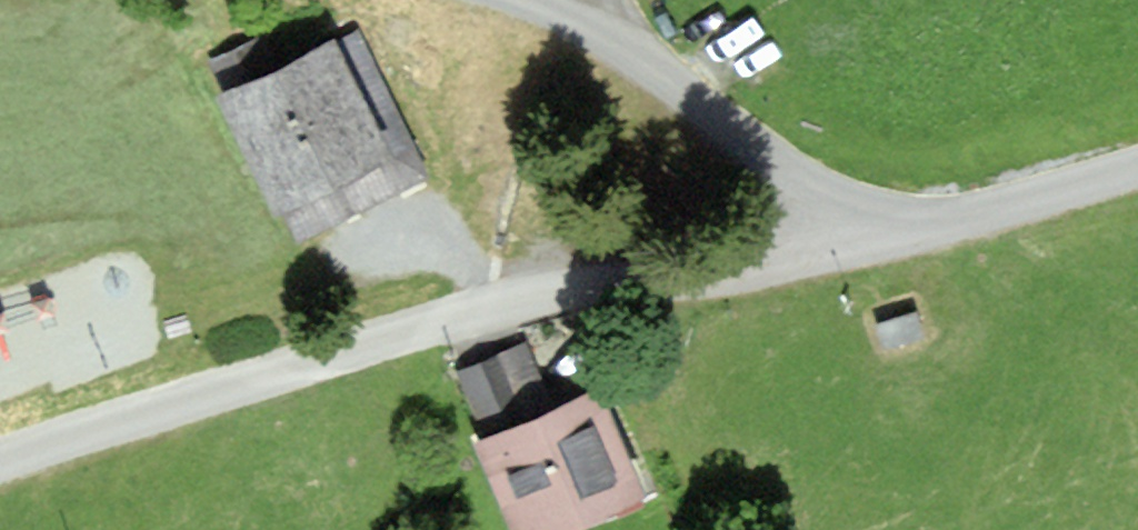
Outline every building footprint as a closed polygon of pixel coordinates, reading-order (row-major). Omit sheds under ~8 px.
[(412,164),(342,23),(228,80),(298,220),(412,164)] [(638,479),(598,384),(483,433),(522,528),(638,479)]
